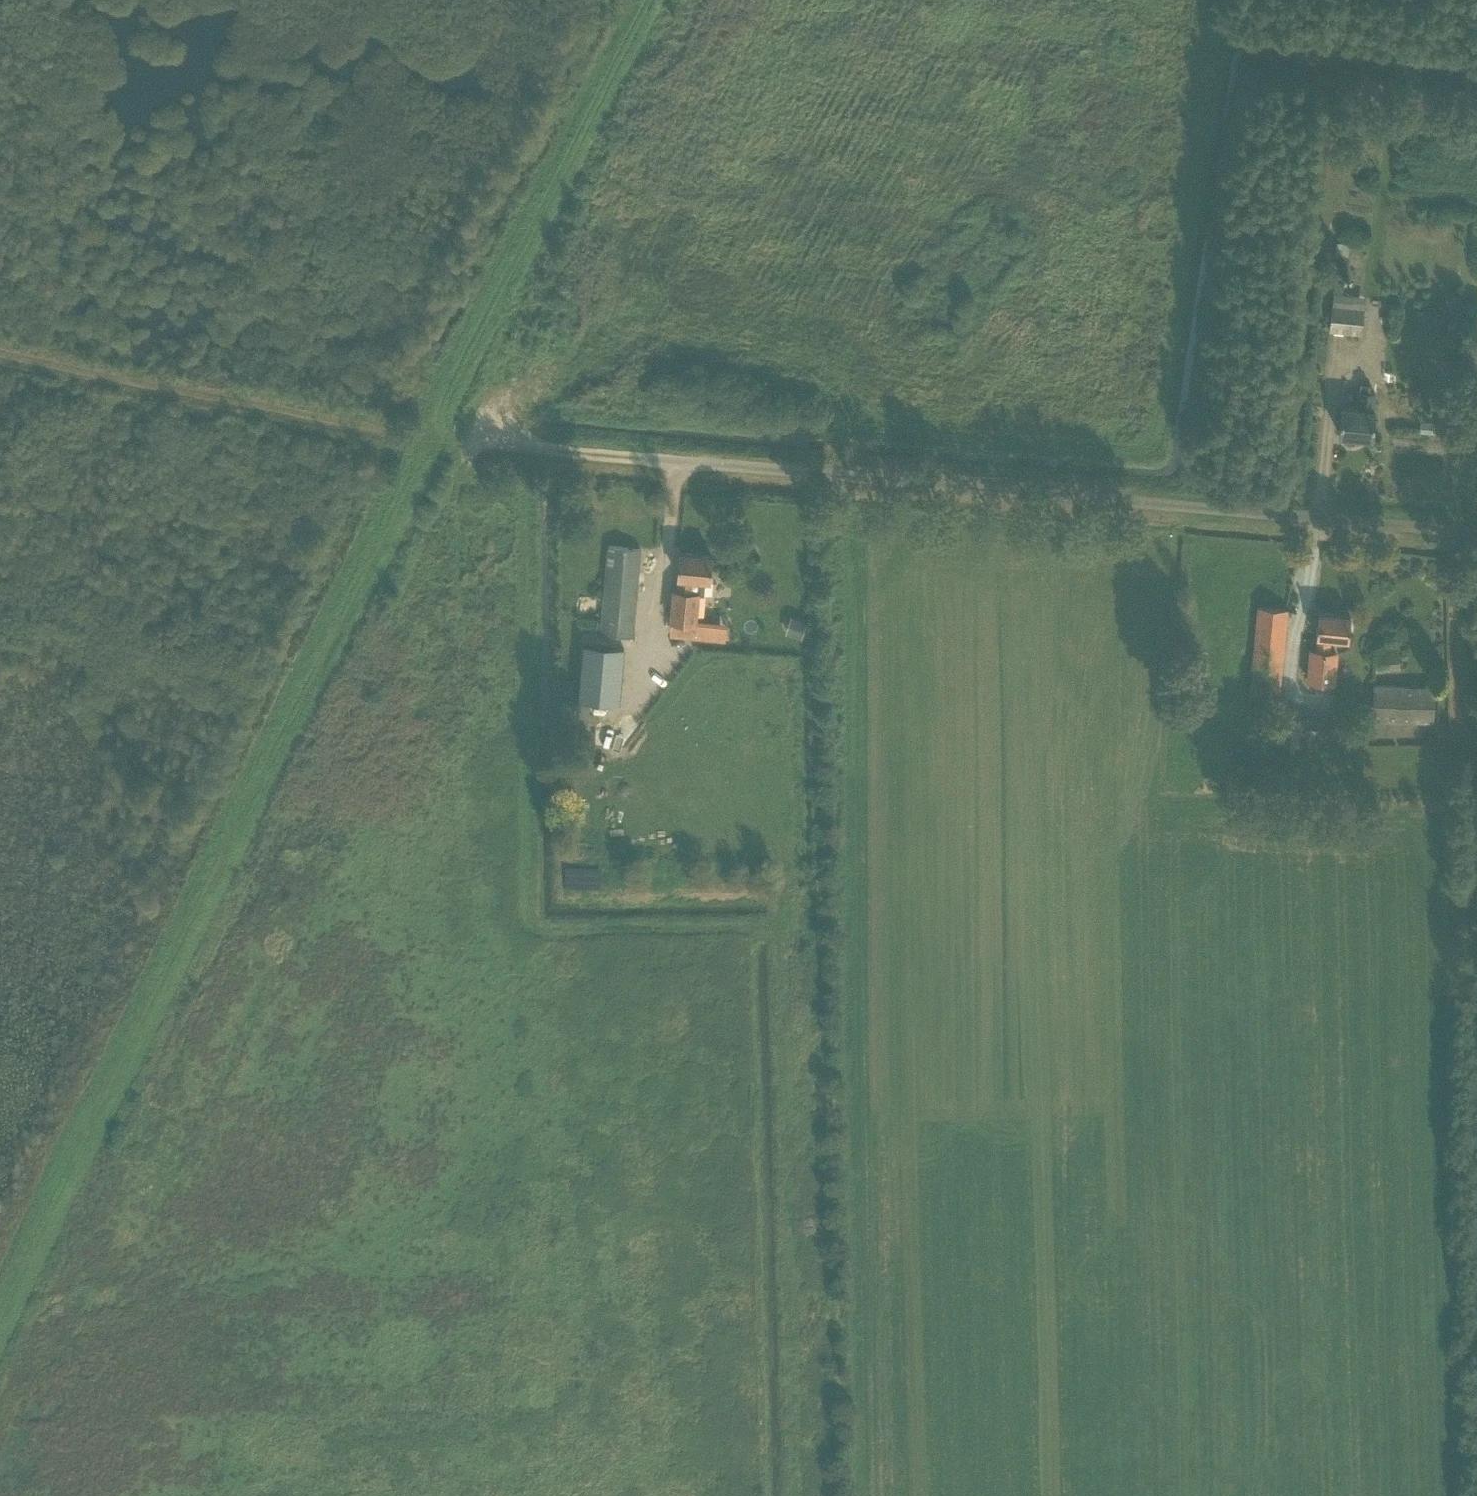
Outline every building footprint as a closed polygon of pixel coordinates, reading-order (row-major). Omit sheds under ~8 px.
[(1336,242),(1335,254),(1348,255),(1349,243),(1336,242)] [(1365,296),(1342,294),(1343,283),(1335,282),(1334,293),(1333,293),(1328,331),(1362,335),(1365,296)] [(1339,434),(1372,437),(1374,409),(1373,409),(1375,393),(1369,392),(1370,385),(1360,384),(1358,408),(1341,406),(1339,434)] [(633,636),(641,549),(609,546),(601,633),(633,636)] [(704,593),(705,579),(710,579),(712,555),(680,552),(678,576),(679,576),(678,590),(674,590),(671,621),(670,636),(724,642),(727,623),(695,619),(698,592),(704,593)] [(1279,696),(1287,609),(1258,606),(1250,693),(1279,696)] [(1348,639),(1350,615),(1318,612),(1316,636),(1317,636),(1316,650),(1312,650),(1309,680),(1333,683),(1336,652),(1329,651),(1330,637),(1348,639)] [(807,621),(795,617),(789,635),(801,639),(807,621)] [(582,663),(623,666),(623,664),(624,646),(584,643),(582,661),(582,663)] [(1372,649),(1374,670),(1399,667),(1397,646),(1372,649)] [(561,727),(570,727),(570,743),(589,743),(589,728),(589,684),(561,684),(561,727)] [(1433,721),(1434,687),(1374,685),(1373,720),(1433,721)]
